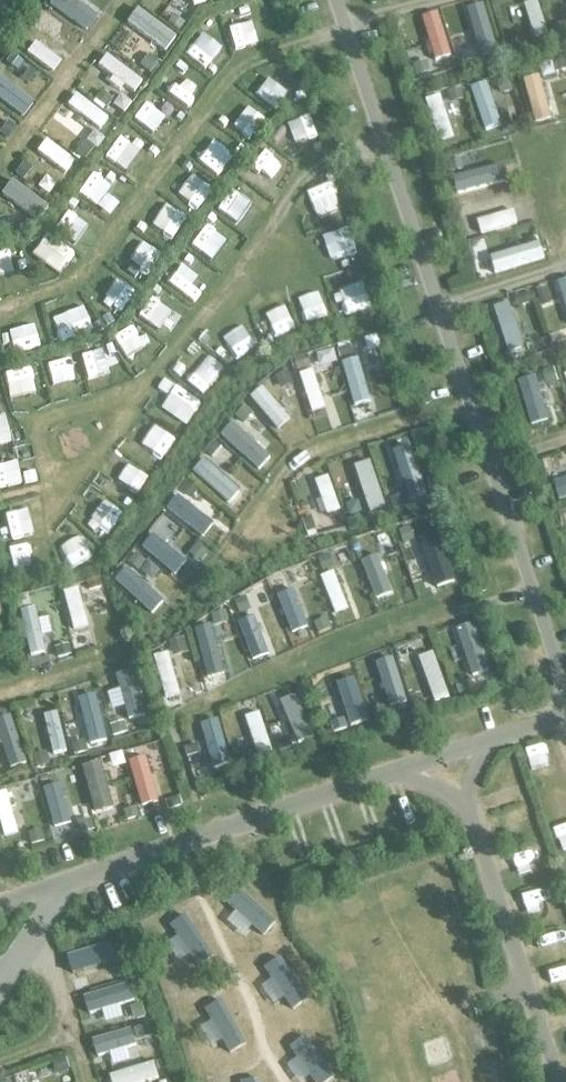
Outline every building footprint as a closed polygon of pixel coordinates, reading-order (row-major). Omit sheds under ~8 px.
[(525,5),(535,37),(547,34),(537,1),(525,5)] [(495,41),(484,3),(469,7),(477,31),(469,33),(473,46),(481,44),(482,45),(495,41)] [(454,60),(442,25),(430,29),(434,40),(429,41),(432,51),(437,50),(442,64),(454,60)] [(27,54),(52,73),(60,62),(35,43),(27,54)] [(471,89),(486,131),(501,126),(486,83),(471,89)] [(13,110),(21,99),(0,84),(0,101),(13,110)] [(68,106),(99,129),(107,119),(75,96),(68,106)] [(426,103),(438,136),(450,132),(438,99),(426,103)] [(462,179),(467,193),(509,182),(504,167),(462,179)] [(479,221),(482,233),(519,223),(515,210),(479,221)] [(491,258),(496,273),(545,257),(540,241),(491,258)] [(549,349),(533,300),(518,305),(529,338),(522,340),(527,356),(549,349)] [(343,364),(355,406),(371,402),(358,359),(343,364)] [(300,375),(313,413),(325,408),(313,371),(300,375)] [(518,380),(532,424),(547,420),(540,395),(545,393),(541,380),(536,381),(534,375),(518,380)] [(263,388),(251,398),(279,430),(290,420),(263,388)] [(425,485),(413,448),(400,452),(408,476),(400,478),(404,492),(425,485)] [(386,507),(370,462),(355,467),(363,490),(356,492),(362,510),(369,507),(370,513),(386,507)] [(197,477),(225,504),(234,495),(205,468),(197,477)] [(327,514),(340,509),(328,477),(316,482),(322,500),(319,501),(321,509),(325,507),(327,514)] [(170,513),(199,536),(207,525),(191,512),(194,509),(185,502),(182,505),(178,502),(170,513)] [(424,543),(439,586),(456,580),(441,537),(424,543)] [(146,550),(177,570),(184,560),(164,546),(167,542),(160,538),(158,541),(154,539),(146,550)] [(360,556),(375,593),(387,588),(372,551),(360,556)] [(313,562),(331,607),(343,602),(325,557),(313,562)] [(118,583),(148,605),(156,595),(126,573),(118,583)] [(65,592),(75,631),(88,627),(78,589),(65,592)] [(278,596),(290,628),(303,624),(290,591),(278,596)] [(21,611),(31,656),(46,653),(36,608),(21,611)] [(213,615),(219,629),(234,623),(227,609),(213,615)] [(237,617),(250,652),(265,646),(252,612),(237,617)] [(213,644),(207,645),(202,629),(192,632),(202,664),(212,661),(210,655),(215,653),(213,644)] [(189,653),(184,638),(181,639),(172,641),(169,642),(173,657),(189,653)] [(462,643),(474,675),(487,671),(475,638),(462,643)] [(168,653),(154,657),(166,699),(180,695),(168,653)] [(419,658),(436,703),(450,697),(433,653),(419,658)] [(409,705),(395,662),(382,666),(396,708),(390,710),(387,701),(378,704),(385,723),(401,717),(402,718),(414,714),(411,704),(409,705)] [(369,718),(354,672),(338,678),(346,701),(337,705),(343,722),(353,719),(354,723),(369,718)] [(150,726),(139,687),(125,691),(133,716),(124,719),(128,732),(150,726)] [(88,702),(99,749),(112,746),(102,699),(88,702)] [(285,707),(302,744),(315,738),(298,701),(285,707)] [(45,716),(54,754),(67,751),(58,713),(45,716)] [(245,718),(259,756),(273,751),(259,713),(245,718)] [(14,767),(27,762),(13,721),(0,726),(0,727),(14,767)] [(231,763),(220,725),(208,728),(219,766),(231,763)] [(125,761),(136,800),(149,796),(142,773),(146,772),(143,762),(139,763),(138,757),(125,761)] [(80,770),(92,812),(105,808),(93,766),(80,770)] [(53,775),(40,779),(54,823),(66,819),(57,790),(62,789),(59,780),(55,781),(53,775)] [(0,794),(0,818),(6,837),(18,834),(6,792),(0,794)] [(120,942),(74,955),(79,972),(125,958),(120,942)] [(160,973),(164,986),(199,974),(195,961),(172,969),(171,966),(166,967),(168,971),(160,973)] [(129,984),(86,998),(91,1013),(134,1000),(129,984)] [(133,1028),(94,1040),(99,1057),(138,1045),(133,1028)] [(112,1077),(114,1081),(149,1081),(161,1078),(156,1063),(112,1077)]
